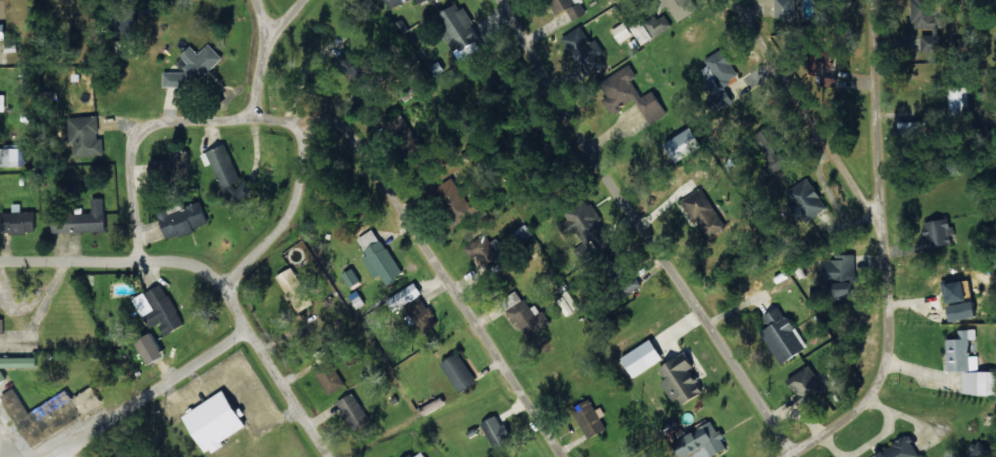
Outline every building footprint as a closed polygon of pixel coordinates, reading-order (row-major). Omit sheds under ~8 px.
[(559,15),(569,10),(575,20),(589,13),(583,0),(552,0),(559,15)] [(699,10),(694,0),(670,0),(680,20),(699,10)] [(793,0),(772,0),(772,17),(793,17),(793,0)] [(437,16),(458,53),(483,38),(462,2),(437,16)] [(633,25),(639,42),(673,29),(667,13),(645,21),(644,21),(633,25)] [(930,35),(918,36),(919,52),(940,51),(939,29),(941,29),(941,20),(929,21),(930,35)] [(635,34),(627,21),(613,30),(621,42),(635,34)] [(8,40),(8,23),(0,23),(0,40),(8,40)] [(563,38),(587,74),(610,59),(598,40),(594,43),(582,25),(563,38)] [(165,86),(207,85),(207,70),(221,70),(220,53),(213,53),(213,48),(186,49),(187,71),(164,72),(165,86)] [(706,59),(717,77),(704,85),(718,109),(735,100),(726,83),(740,75),(725,48),(706,59)] [(359,61),(348,50),(336,61),(369,96),(389,77),(367,54),(359,61)] [(669,113),(656,89),(643,97),(633,80),(638,76),(631,64),(605,79),(613,94),(604,99),(613,114),(637,100),(651,124),(669,113)] [(968,87),(946,87),(947,116),(969,115),(968,87)] [(73,117),(75,156),(106,154),(105,138),(100,138),(99,116),(73,117)] [(897,122),(896,137),(921,138),(921,123),(897,122)] [(757,136),(772,156),(763,163),(772,175),(790,162),(781,149),(787,145),(772,124),(757,136)] [(676,162),(706,145),(695,126),(666,143),(676,162)] [(208,152),(227,197),(238,193),(240,198),(250,193),(229,143),(208,152)] [(26,166),(26,148),(0,147),(0,165),(26,166)] [(152,160),(153,178),(174,177),(174,168),(182,168),(181,151),(172,152),(172,159),(152,160)] [(827,209),(813,177),(787,189),(801,221),(827,209)] [(470,201),(462,186),(458,188),(454,180),(440,187),(458,222),(490,205),(484,193),(470,201)] [(710,237),(728,226),(703,187),(683,200),(696,221),(699,220),(710,237)] [(54,232),(107,231),(107,197),(93,198),(93,213),(53,214),(54,232)] [(593,203),(585,208),(581,201),(564,212),(569,219),(561,224),(569,237),(578,231),(585,243),(575,248),(584,263),(596,255),(589,243),(594,240),(601,251),(612,245),(604,232),(608,230),(593,203)] [(37,232),(37,211),(22,211),(21,203),(13,203),(13,212),(4,212),(4,233),(37,232)] [(209,223),(205,204),(162,213),(168,239),(197,232),(196,226),(209,223)] [(948,247),(945,218),(924,220),(926,238),(918,239),(919,250),(948,247)] [(520,241),(532,234),(526,224),(514,231),(520,241)] [(363,258),(377,278),(382,274),(389,285),(406,273),(374,228),(359,239),(369,253),(363,258)] [(491,242),(486,234),(465,247),(473,259),(479,255),(489,270),(505,260),(498,250),(504,247),(498,237),(491,242)] [(823,259),(824,281),(837,281),(838,299),(857,299),(855,254),(837,254),(837,259),(823,259)] [(277,277),(289,299),(306,289),(294,267),(277,277)] [(351,287),(361,282),(355,269),(345,274),(351,287)] [(964,298),(959,279),(938,284),(943,303),(964,298)] [(390,300),(397,311),(424,293),(417,281),(390,300)] [(167,334),(185,325),(166,284),(135,298),(144,318),(149,316),(153,326),(162,322),(167,334)] [(551,325),(539,303),(531,307),(526,299),(510,308),(528,338),(551,325)] [(942,305),(945,321),(973,316),(970,301),(942,305)] [(783,364),(809,348),(783,305),(765,316),(771,325),(762,331),(783,364)] [(168,355),(154,333),(139,343),(153,365),(168,355)] [(667,357),(654,338),(624,357),(637,377),(667,357)] [(462,393),(480,381),(459,352),(442,364),(462,393)] [(686,405),(707,395),(694,367),(699,365),(692,352),(659,367),(675,400),(682,397),(686,405)] [(0,357),(0,380),(6,380),(6,368),(38,367),(38,356),(0,357)] [(328,394),(345,386),(333,360),(316,367),(328,394)] [(828,392),(813,365),(789,378),(804,405),(828,392)] [(960,394),(995,395),(995,373),(961,372),(960,394)] [(85,415),(104,402),(93,386),(74,399),(85,415)] [(4,394),(21,429),(43,418),(39,408),(29,413),(16,387),(4,394)] [(224,441),(250,425),(229,389),(187,415),(211,454),(227,444),(224,441)] [(372,421),(355,392),(339,402),(355,431),(372,421)] [(587,438),(609,431),(602,408),(596,410),(593,400),(577,405),(587,438)] [(514,444),(507,424),(503,426),(499,416),(485,421),(496,451),(514,444)] [(691,431),(702,456),(712,456),(729,450),(716,420),(691,431)] [(918,456),(907,436),(870,456),(916,456),(918,456)] [(974,456),(985,456),(991,450),(977,438),(967,451),(974,456)]
